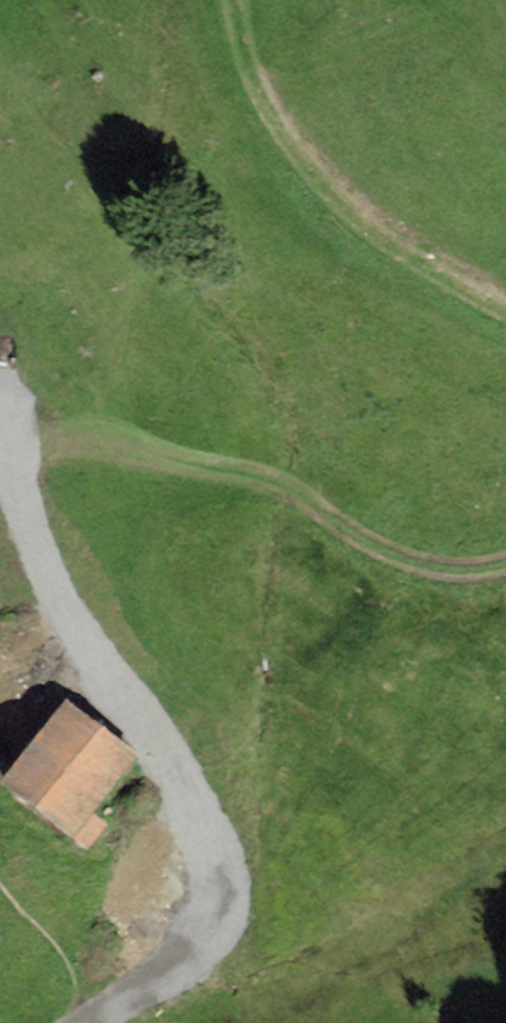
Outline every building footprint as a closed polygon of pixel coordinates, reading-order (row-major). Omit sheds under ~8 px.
[(0,778),(0,784),(86,849),(107,823),(93,812),(139,753),(64,695),(0,778)]
